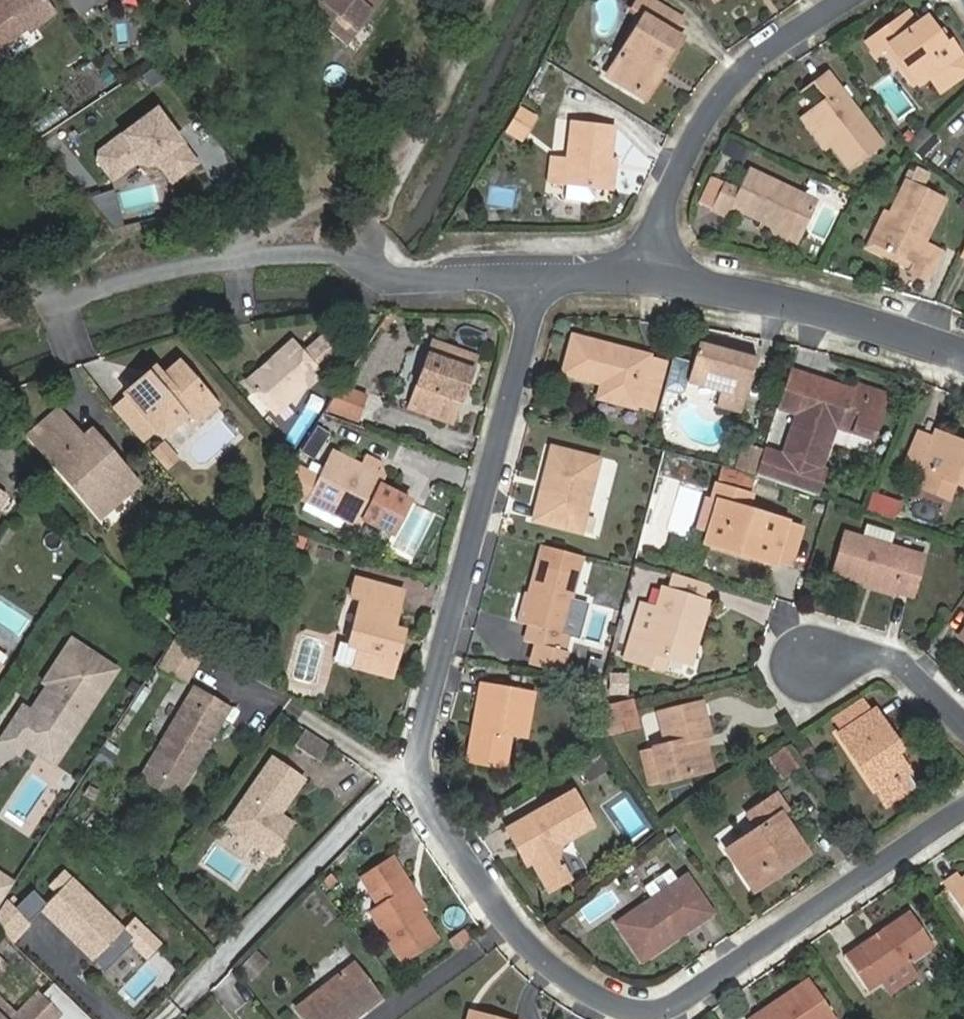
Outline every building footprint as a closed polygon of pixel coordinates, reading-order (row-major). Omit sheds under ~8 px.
[(65,14),(54,0),(2,0),(0,2),(0,58),(33,33),(36,37),(65,14)] [(85,16),(106,0),(73,0),(85,16)] [(377,0),(314,0),(307,8),(347,37),(377,0)] [(611,64),(646,85),(683,25),(679,23),(688,8),(675,0),(639,0),(638,2),(646,6),(611,64)] [(892,36),(899,32),(913,51),(907,56),(920,73),(931,66),(941,81),(963,65),(963,49),(951,31),(946,34),(938,22),(927,7),(918,15),(909,4),(870,32),(880,45),(888,39),(889,39),(892,36)] [(943,19),(938,22),(946,34),(951,31),(943,19)] [(651,88),(688,29),(683,25),(646,85),(651,88)] [(899,32),(892,36),(907,56),(913,51),(899,32)] [(907,56),(892,36),(889,39),(888,39),(915,76),(920,73),(907,56)] [(808,101),(833,132),(853,159),(885,135),(828,62),(814,71),(827,88),(808,101)] [(898,121),(915,109),(889,74),(873,85),(898,121)] [(827,137),(833,132),(808,101),(804,105),(827,137)] [(518,142),(533,115),(512,104),(498,131),(518,142)] [(159,106),(99,151),(97,162),(112,184),(138,167),(159,166),(173,186),(202,164),(159,106)] [(612,181),(615,149),(619,116),(579,111),(575,148),(559,146),(556,175),(612,181)] [(622,150),(615,149),(612,181),(619,181),(622,150)] [(930,163),(917,156),(910,169),(893,202),(878,230),(913,248),(909,255),(907,259),(928,269),(942,239),(926,231),(947,189),(923,177),(930,163)] [(774,215),(803,229),(821,192),(752,159),(743,179),(727,172),(715,199),(730,206),(734,197),(774,215)] [(878,230),(893,202),(888,200),(869,235),(909,255),(913,248),(878,230)] [(800,235),(803,229),(774,215),(771,221),(800,235)] [(277,417),(326,376),(325,375),(344,359),(327,339),(308,355),(297,342),(250,384),(277,417)] [(570,343),(560,380),(599,391),(596,404),(632,413),(633,411),(651,415),(663,368),(646,364),(646,363),(570,343)] [(451,401),(458,404),(472,363),(429,347),(407,412),(443,425),(451,401)] [(720,395),(716,410),(741,417),(754,362),(697,347),(691,368),(687,386),(720,395)] [(691,368),(672,363),(664,393),(680,397),(684,395),(687,386),(691,368)] [(163,438),(185,422),(204,419),(217,407),(183,364),(161,381),(158,384),(143,384),(125,398),(163,438)] [(155,373),(143,384),(158,384),(161,381),(155,373)] [(808,380),(790,374),(777,412),(796,418),(808,380)] [(796,418),(783,458),(764,452),(761,459),(756,477),(754,481),(817,501),(826,473),(823,472),(836,431),(872,442),(885,404),(856,395),(808,380),(796,418)] [(887,398),(858,389),(856,395),(885,404),(887,398)] [(339,392),(325,413),(357,424),(365,400),(339,392)] [(449,427),(458,404),(451,401),(443,425),(449,427)] [(73,422),(63,409),(33,435),(43,447),(73,422)] [(193,429),(204,419),(185,422),(193,429)] [(87,438),(73,422),(43,447),(102,517),(132,492),(105,460),(114,453),(96,431),(87,438)] [(923,427),(911,456),(936,466),(929,480),(955,491),(961,476),(963,478),(963,444),(938,434),(923,427)] [(941,427),(938,434),(963,444),(963,436),(941,427)] [(307,465),(324,442),(311,433),(295,457),(307,465)] [(175,459),(163,443),(154,451),(166,466),(175,459)] [(114,453),(105,460),(132,492),(141,485),(114,453)] [(320,473),(310,468),(307,474),(316,480),(308,496),(344,516),(341,522),(357,531),(362,522),(390,536),(407,503),(380,488),(383,481),(360,469),(330,454),(320,473)] [(756,477),(761,459),(752,456),(746,474),(756,477)] [(550,457),(532,529),(579,540),(596,469),(550,457)] [(360,469),(383,481),(382,470),(363,461),(360,469)] [(300,471),(290,466),(280,482),(291,487),(300,471)] [(316,480),(300,471),(291,487),(308,496),(316,480)] [(740,490),(743,480),(721,474),(719,484),(740,490)] [(753,482),(743,480),(740,490),(750,492),(753,482)] [(715,504),(705,542),(738,551),(736,558),(773,567),(773,564),(785,527),(786,524),(746,512),(750,498),(714,488),(709,503),(715,504)] [(308,496),(302,507),(339,526),(341,522),(344,516),(308,496)] [(901,509),(873,500),(866,518),(895,527),(901,509)] [(401,541),(420,547),(432,510),(413,504),(401,541)] [(798,532),(785,527),(773,564),(787,568),(798,532)] [(865,588),(894,597),(910,601),(922,561),(845,538),(832,578),(865,588)] [(738,551),(705,542),(703,549),(736,558),(738,551)] [(579,561),(541,551),(529,599),(521,628),(526,629),(522,647),(531,649),(561,656),(566,639),(559,637),(566,612),(579,561)] [(356,604),(345,649),(356,653),(350,672),(390,683),(402,635),(391,633),(400,597),(353,584),(349,602),(356,604)] [(893,602),(894,597),(865,588),(863,593),(893,602)] [(647,635),(631,631),(621,662),(638,667),(641,654),(662,659),(682,665),(690,635),(696,637),(705,605),(659,592),(653,613),(647,635)] [(514,626),(521,628),(529,599),(522,597),(514,626)] [(637,608),(631,631),(647,635),(653,613),(637,608)] [(571,613),(566,612),(559,637),(566,639),(571,613)] [(158,667),(179,682),(202,647),(181,633),(158,667)] [(68,635),(37,683),(42,687),(28,707),(18,701),(0,728),(0,748),(16,758),(22,748),(54,768),(119,668),(68,635)] [(688,666),(696,637),(690,635),(682,665),(688,666)] [(356,653),(345,649),(336,647),(330,667),(350,672),(356,653)] [(561,656),(531,649),(525,670),(555,676),(561,656)] [(641,654),(638,667),(658,672),(662,659),(641,654)] [(623,695),(625,672),(606,670),(603,694),(623,695)] [(479,688),(472,728),(477,729),(477,734),(472,734),(466,768),(502,775),(507,742),(523,745),(531,698),(479,688)] [(195,689),(156,756),(191,777),(230,710),(195,689)] [(597,703),(603,735),(635,728),(629,697),(597,703)] [(693,742),(701,741),(706,740),(698,707),(655,717),(662,747),(650,749),(659,784),(700,774),(693,742)] [(833,736),(872,796),(894,781),(903,776),(890,756),(883,746),(888,742),(869,713),(833,736)] [(325,761),(335,743),(307,728),(297,746),(325,761)] [(708,773),(701,741),(693,742),(700,774),(708,773)] [(896,753),(888,742),(883,746),(890,756),(896,753)] [(762,755),(778,779),(795,769),(779,744),(762,755)] [(287,808),(305,782),(274,760),(228,826),(272,857),(293,827),(281,817),(277,815),(283,805),(287,808)] [(894,781),(872,796),(881,809),(903,794),(894,781)] [(782,862),(787,868),(803,857),(774,816),(781,811),(772,796),(742,816),(752,830),(721,852),(745,888),(782,862)] [(504,832),(512,848),(521,843),(529,857),(527,866),(545,896),(566,883),(555,862),(558,850),(590,832),(571,797),(504,832)] [(283,805),(277,815),(281,817),(287,808),(283,805)] [(521,843),(512,848),(523,868),(527,866),(529,857),(521,843)] [(435,940),(415,909),(401,889),(407,885),(398,873),(388,858),(363,874),(373,888),(365,893),(374,905),(367,911),(401,963),(435,940)] [(749,893),(787,868),(782,862),(745,888),(749,893)] [(671,871),(645,888),(652,900),(679,883),(671,871)] [(357,879),(365,893),(373,888),(363,874),(357,879)] [(942,890),(963,920),(963,878),(959,882),(957,879),(942,890)] [(691,921),(694,926),(707,917),(683,880),(679,883),(652,900),(612,926),(638,964),(676,938),(673,933),(691,921)] [(68,881),(38,912),(90,963),(120,932),(68,881)] [(401,889),(415,909),(421,905),(407,885),(401,889)] [(0,911),(0,935),(10,944),(27,926),(5,904),(0,911)] [(907,914),(841,959),(865,993),(930,947),(907,914)] [(676,938),(694,926),(691,921),(673,933),(676,938)] [(157,947),(129,922),(121,931),(130,939),(129,946),(144,960),(157,947)] [(14,966),(0,952),(0,979),(14,966)] [(293,1006),(303,1018),(349,1018),(377,999),(350,963),(293,1006)] [(45,992),(68,1018),(93,1018),(60,979),(45,992)] [(750,1018),(830,1018),(804,982),(750,1018)] [(0,1004),(0,1018),(55,1018),(57,1017),(37,996),(15,1018),(0,1004)] [(468,1009),(465,1018),(508,1018),(468,1009)]
